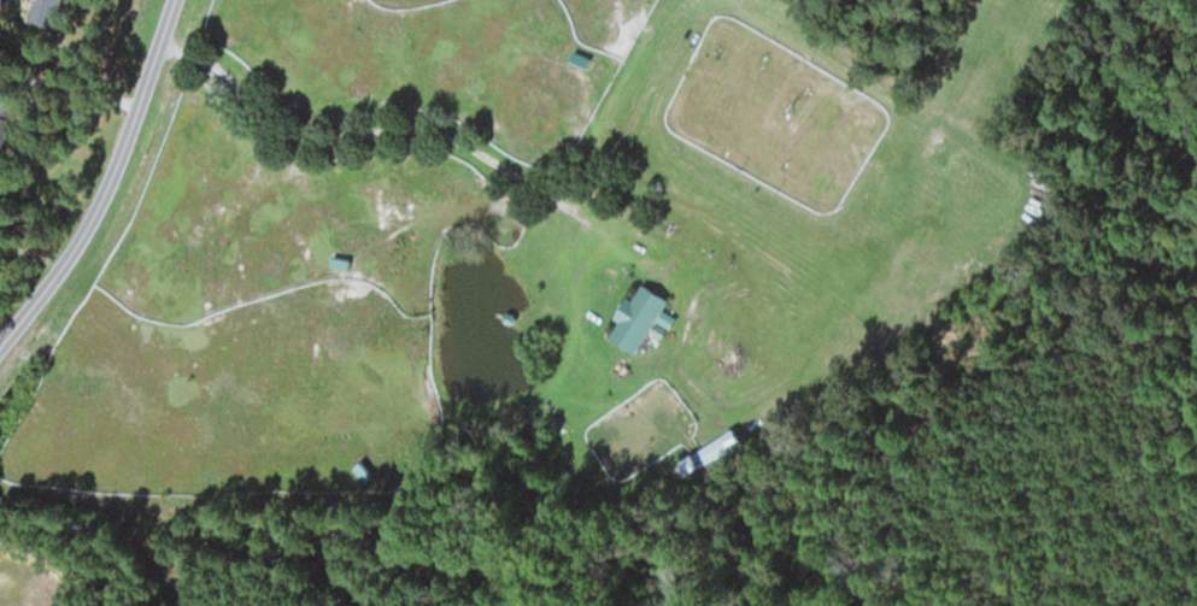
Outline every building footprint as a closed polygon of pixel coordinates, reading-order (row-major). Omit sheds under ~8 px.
[(27,15),(51,21),(56,0),(31,0),(27,15)] [(683,476),(742,447),(734,430),(674,459),(683,476)] [(352,468),(363,482),(371,475),(360,461),(352,468)]
